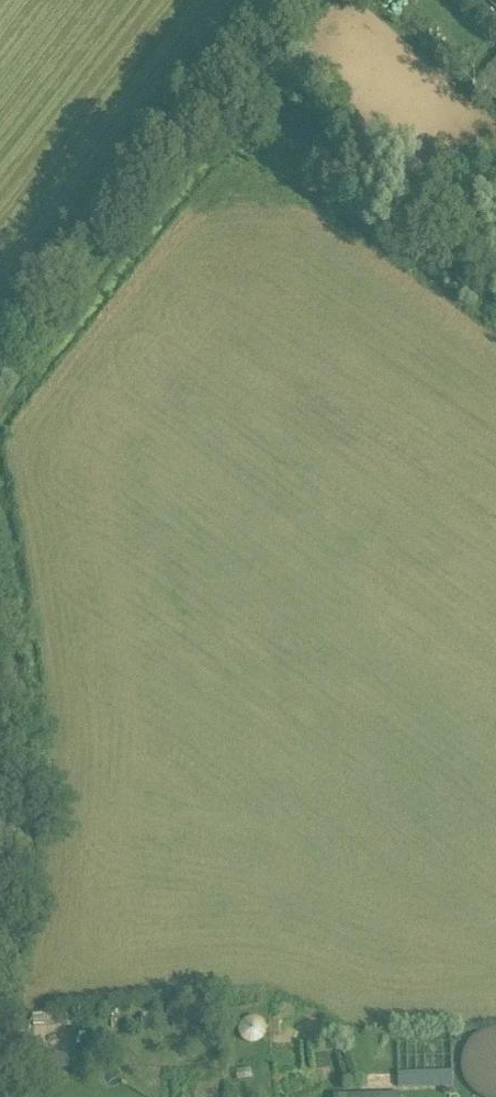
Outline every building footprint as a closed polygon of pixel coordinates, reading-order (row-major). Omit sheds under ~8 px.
[(487,1),(495,9),(495,0),(488,0),(487,1)] [(76,1012),(60,1013),(61,1028),(77,1027),(76,1012)] [(252,1044),(254,1044),(257,1044),(259,1043),(261,1041),(263,1040),(264,1038),(265,1035),(266,1033),(266,1031),(266,1028),(265,1026),(264,1024),(263,1022),(261,1020),(259,1019),(257,1018),(255,1017),(252,1017),(250,1017),(247,1018),(245,1019),(243,1021),(242,1023),(240,1025),(240,1027),(239,1029),(239,1032),(239,1034),(240,1036),(242,1038),(243,1040),(245,1042),(247,1043),(249,1044),(252,1044)] [(27,1051),(28,1039),(19,1038),(17,1050),(27,1051)]
